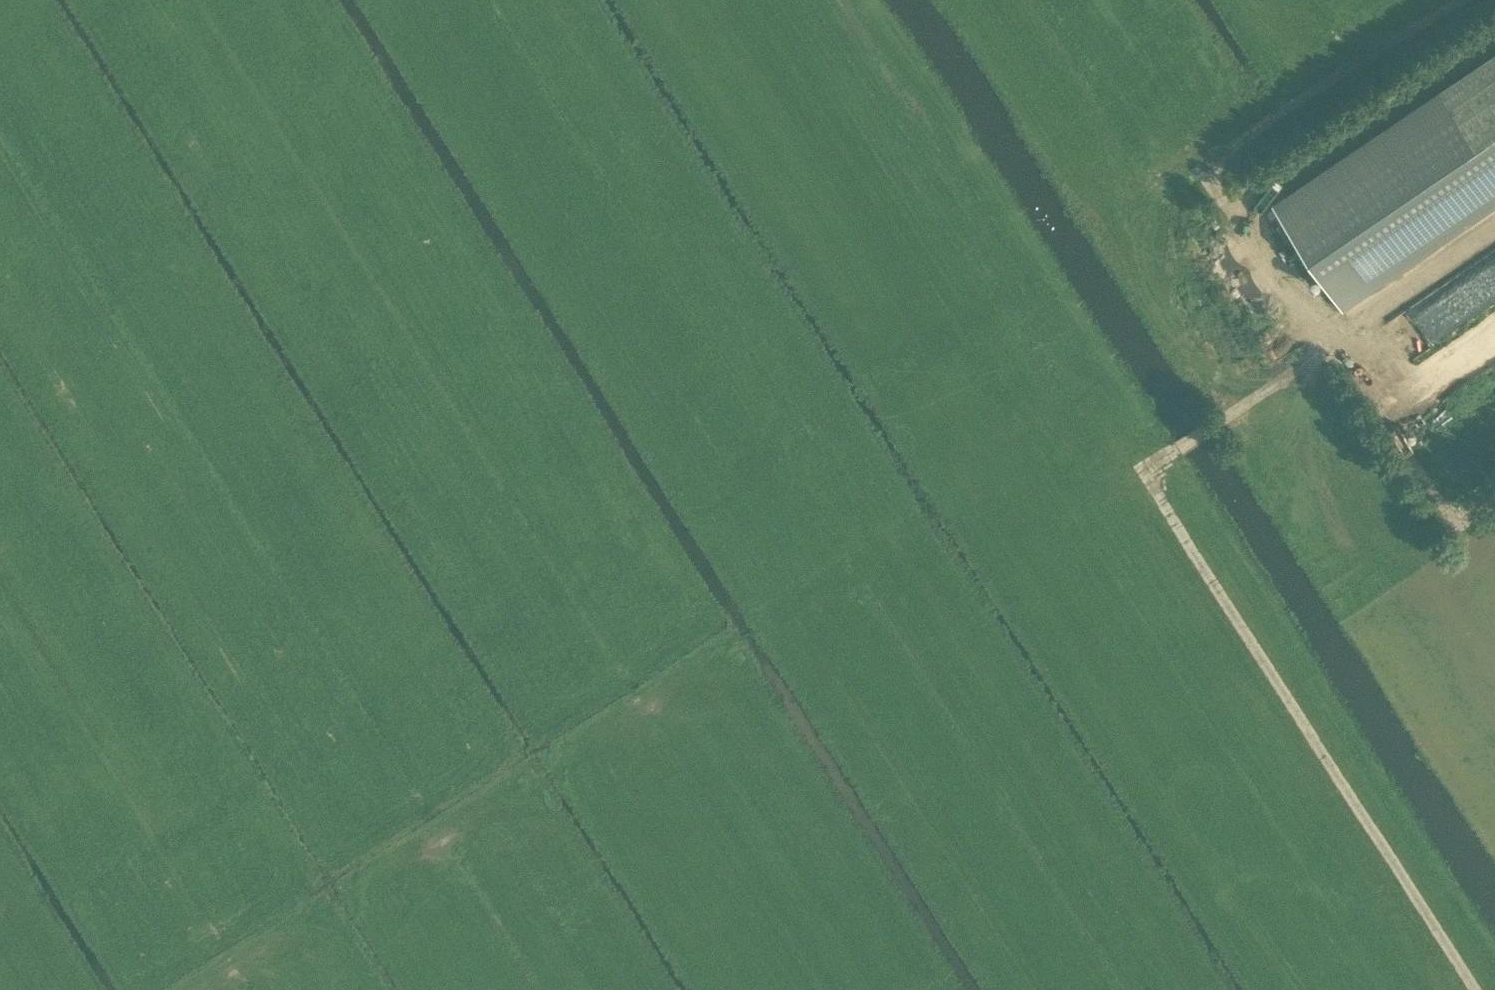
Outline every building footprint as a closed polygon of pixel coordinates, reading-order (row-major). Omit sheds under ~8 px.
[(1272,204),(1341,307),(1494,205),(1494,55),(1272,204)] [(1390,325),(1415,361),(1494,306),(1494,252),(1390,325)]
